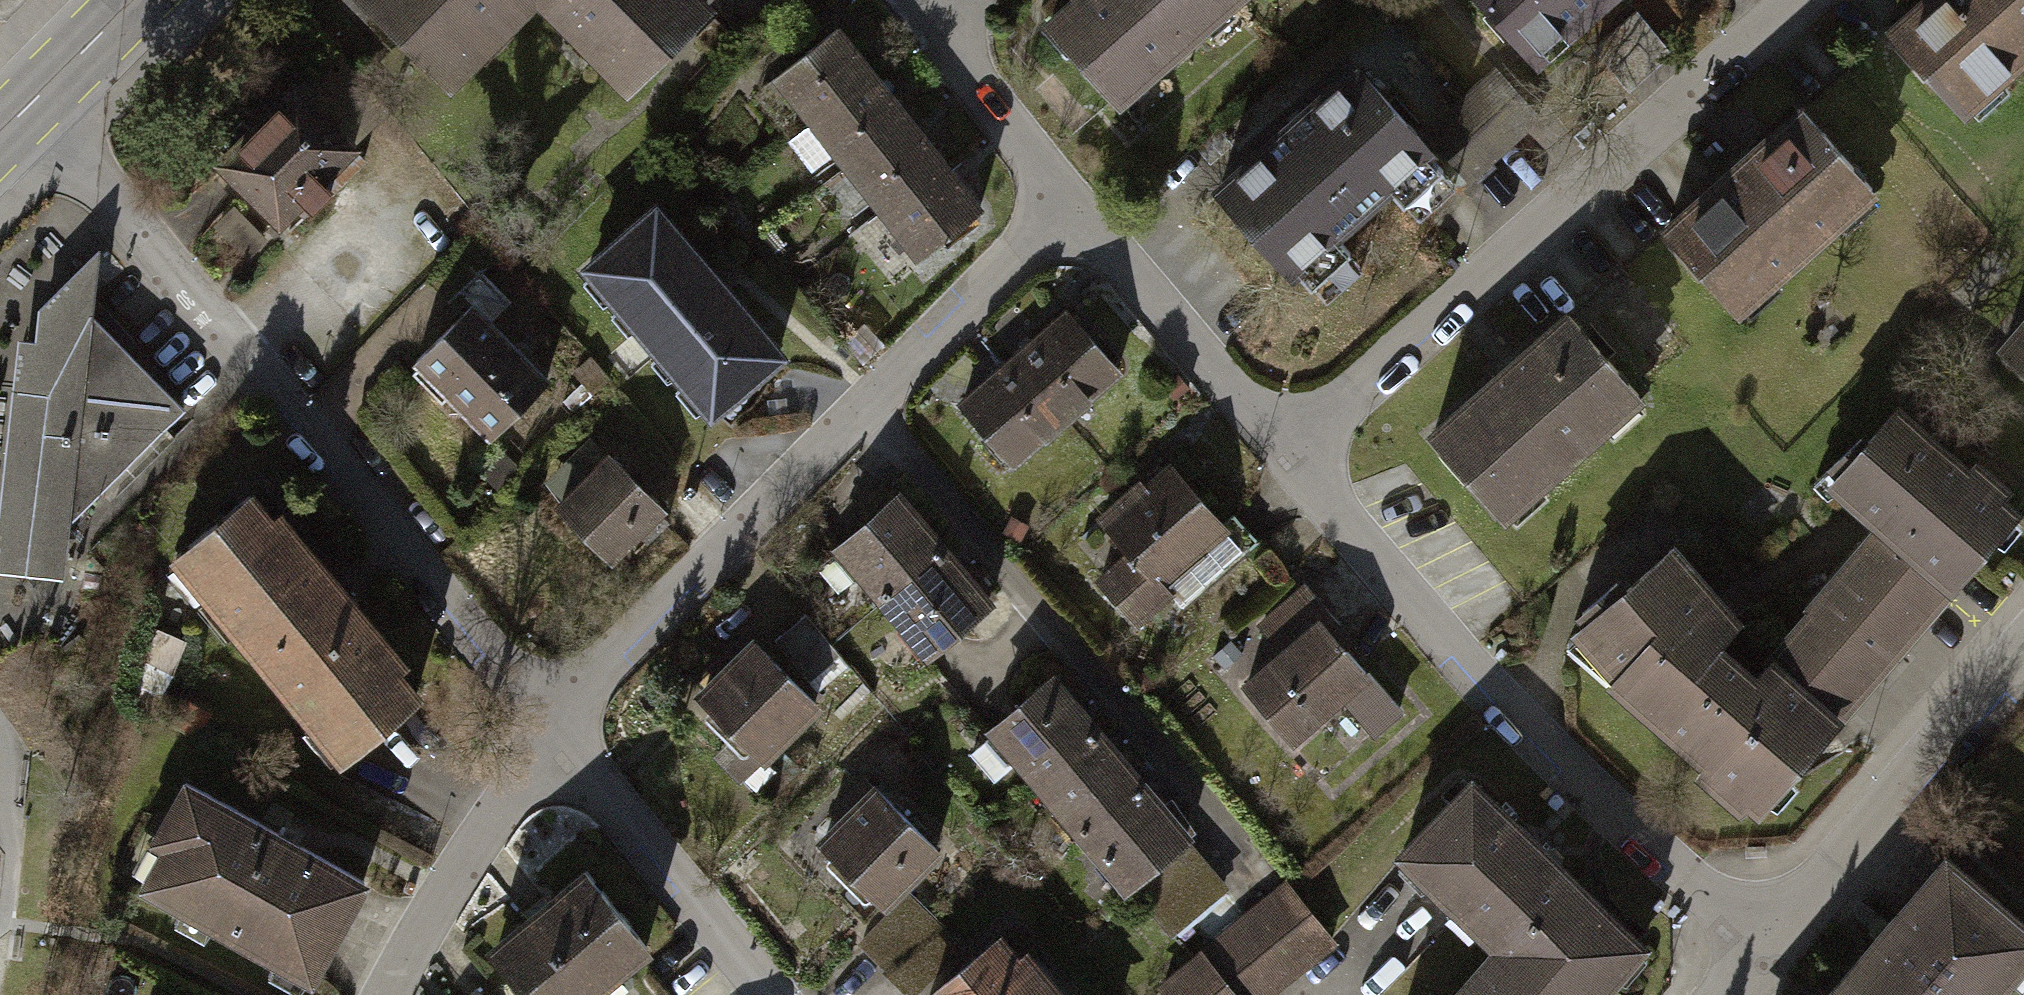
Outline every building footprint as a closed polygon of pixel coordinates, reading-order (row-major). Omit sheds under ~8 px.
[(440,83),(525,0),(358,0),(440,83)] [(621,83),(704,2),(702,0),(539,0),(621,83)] [(1041,13),(1116,99),(1230,0),(1056,0),(1041,13)] [(1539,79),(1626,0),(1467,0),(1539,79)] [(1890,43),(1966,128),(2023,76),(2023,0),(1938,0),(1890,43)] [(985,201),(834,19),(768,72),(919,258),(985,201)] [(1499,73),(1427,137),(1472,189),(1545,123),(1499,73)] [(357,146),(286,75),(202,158),(273,229),(357,146)] [(1432,163),(1359,81),(1221,203),(1293,285),(1432,163)] [(1882,204),(1808,119),(1662,247),(1736,331),(1882,204)] [(777,342),(651,197),(574,264),(699,409),(777,342)] [(0,487),(0,569),(63,577),(68,515),(183,408),(89,311),(93,255),(36,308),(33,341),(17,337),(0,487)] [(545,375),(469,292),(397,358),(473,440),(545,375)] [(1124,375),(1072,314),(1017,360),(1069,422),(1124,375)] [(1648,414),(1571,326),(1432,446),(1508,534),(1648,414)] [(2006,364),(2023,380),(2023,344),(2006,364)] [(1069,422),(1017,360),(959,409),(1012,470),(1069,422)] [(2022,528),(1898,416),(1826,494),(1871,535),(1950,607),(2022,528)] [(671,516),(611,456),(553,512),(613,573),(671,516)] [(1228,538),(1170,469),(1097,531),(1127,566),(1099,589),(1137,635),(1174,604),(1164,592),(1228,538)] [(423,679),(251,481),(171,550),(344,748),(423,679)] [(882,613),(941,558),(893,505),(833,560),(882,613)] [(1738,633),(1673,557),(1570,647),(1609,692),(1756,826),(1950,607),(1871,535),(1742,680),(1718,658),(1738,633)] [(931,666),(990,611),(941,558),(882,613),(931,666)] [(1372,685),(1320,628),(1242,699),(1294,756),(1372,685)] [(812,702),(750,637),(688,696),(750,761),(812,702)] [(1028,798),(1099,735),(1052,681),(980,744),(1028,798)] [(1075,851),(1146,788),(1099,735),(1028,798),(1075,851)] [(361,864),(184,775),(130,883),(307,972),(361,864)] [(935,844),(873,780),(815,836),(877,900),(935,844)] [(1122,905),(1194,842),(1146,788),(1075,851),(1122,905)] [(1463,790),(1394,867),(1491,952),(1453,994),(1605,994),(1645,950),(1548,865),(1463,790)] [(589,861),(494,942),(540,994),(566,994),(646,927),(589,861)] [(1947,867),(1845,987),(1854,994),(2006,994),(2023,974),(2023,932),(1947,867)] [(1289,877),(1157,988),(1163,994),(1280,994),(1343,942),(1289,877)] [(1003,946),(943,994),(1043,994),(1003,946)]
